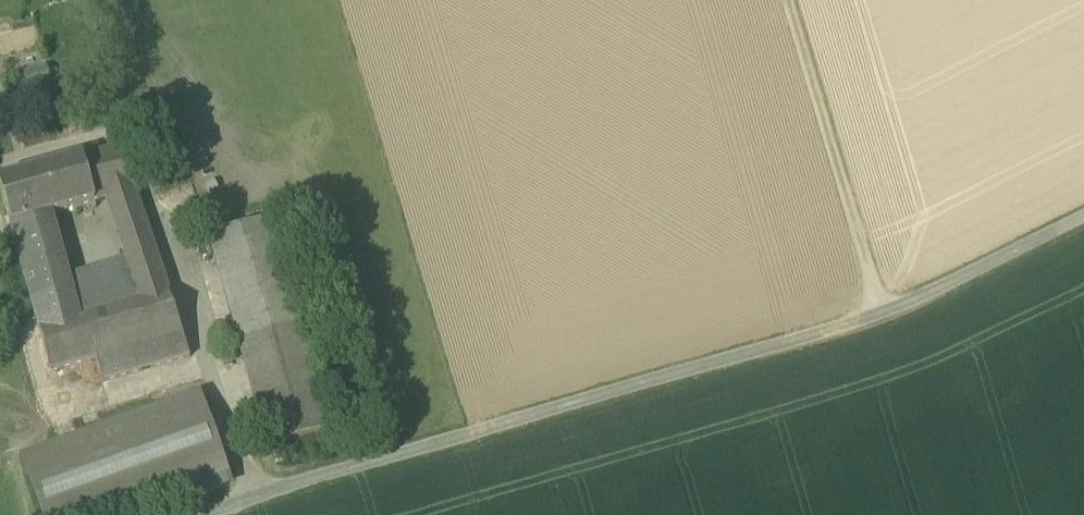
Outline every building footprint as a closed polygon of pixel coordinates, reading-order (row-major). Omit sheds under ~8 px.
[(107,201),(122,247),(150,238),(121,150),(83,160),(95,204),(107,201)] [(11,227),(52,216),(95,204),(83,160),(0,183),(0,188),(11,227)] [(51,373),(96,360),(183,336),(156,254),(127,263),(128,264),(140,301),(80,318),(70,280),(52,216),(11,227),(51,373)] [(209,239),(239,345),(303,327),(273,221),(209,239)] [(122,247),(127,263),(156,254),(150,238),(122,247)] [(140,301),(128,264),(70,280),(80,318),(140,301)] [(332,432),(303,327),(239,345),(269,450),(332,432)] [(190,358),(183,336),(96,360),(103,383),(190,358)] [(46,514),(139,514),(229,483),(199,399),(26,460),(46,514)] [(50,429),(55,443),(121,419),(115,405),(50,429)]
